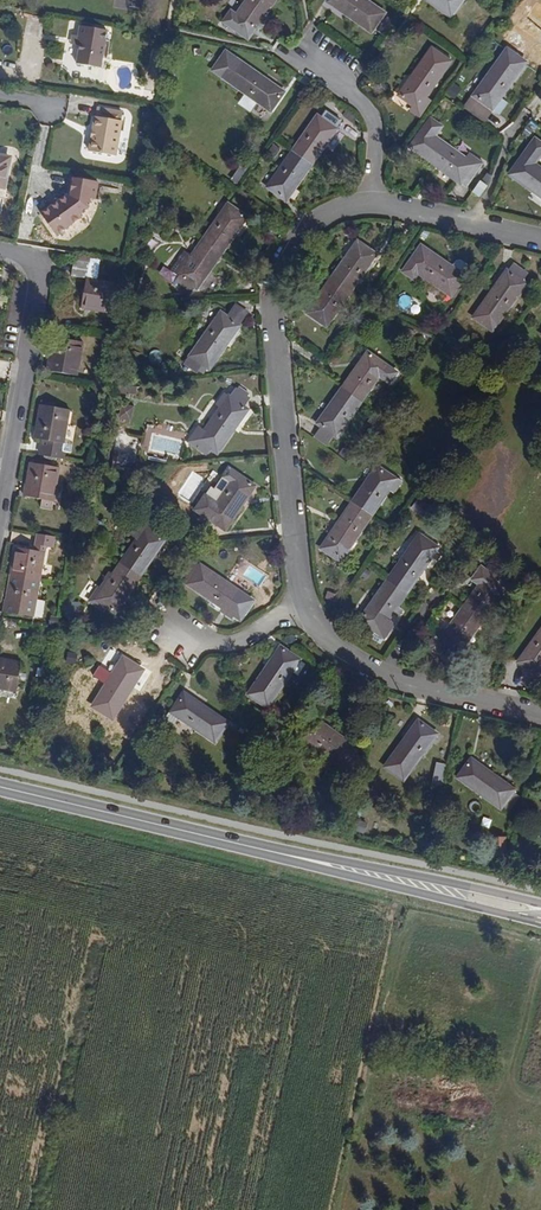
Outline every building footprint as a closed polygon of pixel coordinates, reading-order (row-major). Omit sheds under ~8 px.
[(275,0),(249,0),(238,16),(231,11),(224,22),(248,39),(275,0)] [(365,0),(329,0),(328,2),(371,32),(384,14),(365,0)] [(451,18),(464,0),(426,0),(451,18)] [(382,34),(388,27),(384,24),(378,31),(382,34)] [(101,68),(107,30),(80,26),(77,46),(80,47),(77,64),(101,68)] [(426,97),(451,62),(432,49),(399,95),(413,105),(414,105),(422,94),(426,97)] [(501,98),(526,64),(506,50),(471,99),(485,109),(488,105),(489,106),(497,95),(501,98)] [(284,93),(237,60),(225,79),(271,111),(284,93)] [(420,118),(432,101),(426,97),(422,94),(414,105),(413,105),(409,111),(420,118)] [(484,121),(493,109),(489,106),(488,105),(485,109),(471,99),(465,108),(484,121)] [(116,157),(123,122),(121,122),(123,113),(99,109),(97,117),(96,117),(93,131),(94,131),(93,138),(91,138),(89,152),(116,157)] [(357,119),(347,111),(343,116),(353,124),(357,119)] [(313,130),(321,119),(318,117),(309,128),(313,130)] [(287,200),(336,130),(321,119),(313,130),(309,128),(268,187),(287,200)] [(464,157),(435,137),(442,127),(431,119),(411,148),(462,183),(468,175),(473,178),(484,164),(467,152),(464,157)] [(533,164),(540,153),(540,145),(534,140),(509,175),(540,197),(540,170),(533,164)] [(272,156),(279,147),(274,144),(268,152),(272,156)] [(275,158),(282,150),(279,147),(272,156),(275,158)] [(10,158),(0,156),(0,183),(5,183),(10,158)] [(246,173),(252,164),(246,159),(239,168),(246,173)] [(87,208),(89,199),(94,200),(97,183),(94,182),(76,179),(70,178),(67,195),(40,214),(56,235),(81,217),(79,214),(87,208)] [(480,197),(488,186),(481,181),(473,192),(480,197)] [(223,219),(232,207),(228,205),(220,217),(223,219)] [(196,290),(247,219),(232,207),(223,219),(220,217),(184,266),(178,262),(171,271),(196,290)] [(334,314),(368,267),(364,264),(372,253),(357,242),(307,312),(323,323),(331,312),(334,314)] [(452,296),(469,270),(468,265),(460,259),(456,260),(452,266),(420,246),(402,272),(413,280),(417,273),(452,296)] [(368,267),(376,255),(372,253),(364,264),(368,267)] [(87,278),(90,263),(75,260),(72,276),(87,278)] [(528,273),(514,264),(508,272),(521,282),(528,273)] [(492,330),(525,284),(521,282),(508,272),(506,271),(474,317),(492,330)] [(117,311),(122,285),(87,278),(85,290),(81,290),(80,293),(81,296),(83,298),(81,308),(109,313),(110,310),(117,311)] [(240,327),(248,314),(236,306),(227,318),(240,327)] [(326,326),(334,314),(331,312),(323,323),(326,326)] [(210,370),(240,327),(227,318),(221,313),(191,357),(210,370)] [(77,376),(83,342),(53,337),(47,371),(77,376)] [(336,437),(379,376),(389,383),(396,373),(367,353),(317,423),(336,437)] [(250,400),(235,390),(230,398),(244,408),(250,400)] [(218,453),(248,410),(244,408),(230,398),(225,394),(219,402),(224,405),(205,432),(200,428),(190,444),(202,452),(207,446),(218,453)] [(64,443),(70,410),(55,407),(40,404),(34,439),(43,440),(41,455),(65,460),(68,444),(64,443)] [(113,463),(125,464),(126,453),(114,452),(113,463)] [(54,502),(60,468),(30,463),(24,497),(54,502)] [(354,542),(388,491),(385,488),(392,477),(377,467),(321,549),(341,563),(355,543),(354,542)] [(226,530),(255,487),(228,469),(223,477),(230,482),(217,502),(207,495),(196,510),(226,530)] [(388,491),(396,479),(392,477),(385,488),(388,491)] [(97,539),(104,525),(95,520),(88,534),(97,539)] [(116,613),(164,541),(139,524),(132,534),(138,538),(103,589),(107,592),(100,602),(105,605),(116,613)] [(402,610),(397,607),(430,558),(429,557),(436,547),(420,534),(357,623),(373,634),(374,633),(382,639),(390,628),(386,625),(389,621),(387,620),(392,614),(397,617),(402,610)] [(51,548),(53,539),(37,536),(36,545),(51,548)] [(34,617),(45,552),(16,547),(4,612),(34,617)] [(480,563),(487,554),(480,548),(473,557),(480,563)] [(189,583),(201,566),(194,562),(183,579),(189,583)] [(510,581),(488,565),(484,570),(507,586),(510,581)] [(252,601),(201,566),(189,583),(188,585),(223,608),(222,611),(233,619),(234,616),(240,620),(252,601)] [(456,657),(507,586),(484,570),(480,568),(472,579),(479,584),(446,633),(449,635),(441,646),(444,648),(456,657)] [(100,602),(107,592),(103,589),(99,586),(90,599),(103,608),(105,605),(100,602)] [(339,596),(327,591),(324,599),(336,604),(339,596)] [(371,636),(356,626),(351,633),(366,643),(371,636)] [(441,646),(449,635),(446,633),(438,628),(425,646),(439,655),(444,648),(441,646)] [(540,668),(540,631),(526,651),(529,654),(521,665),(535,676),(540,668)] [(266,708),(291,672),(297,677),(305,664),(280,647),(247,695),(266,708)] [(521,665),(529,654),(526,651),(518,663),(521,665)] [(124,671),(132,659),(128,656),(120,668),(124,671)] [(21,663),(0,659),(0,689),(16,692),(21,663)] [(115,716),(147,669),(132,659),(124,671),(120,668),(117,673),(107,666),(100,676),(110,682),(96,703),(115,716)] [(214,742),(227,723),(184,694),(174,710),(171,708),(162,721),(173,728),(180,718),(214,742)] [(355,748),(312,718),(301,733),(313,741),(311,744),(342,766),(355,748)] [(403,780),(428,746),(424,743),(432,732),(418,722),(385,767),(403,780)] [(428,746),(436,735),(432,732),(424,743),(428,746)] [(313,741),(301,733),(299,736),(311,744),(313,741)] [(483,753),(479,760),(493,768),(497,760),(483,753)] [(513,790),(471,759),(460,774),(471,782),(469,786),(500,808),(501,807),(508,812),(519,797),(512,792),(513,790)] [(442,786),(446,768),(437,766),(433,784),(442,786)] [(471,782),(460,774),(458,777),(469,786),(471,782)]
